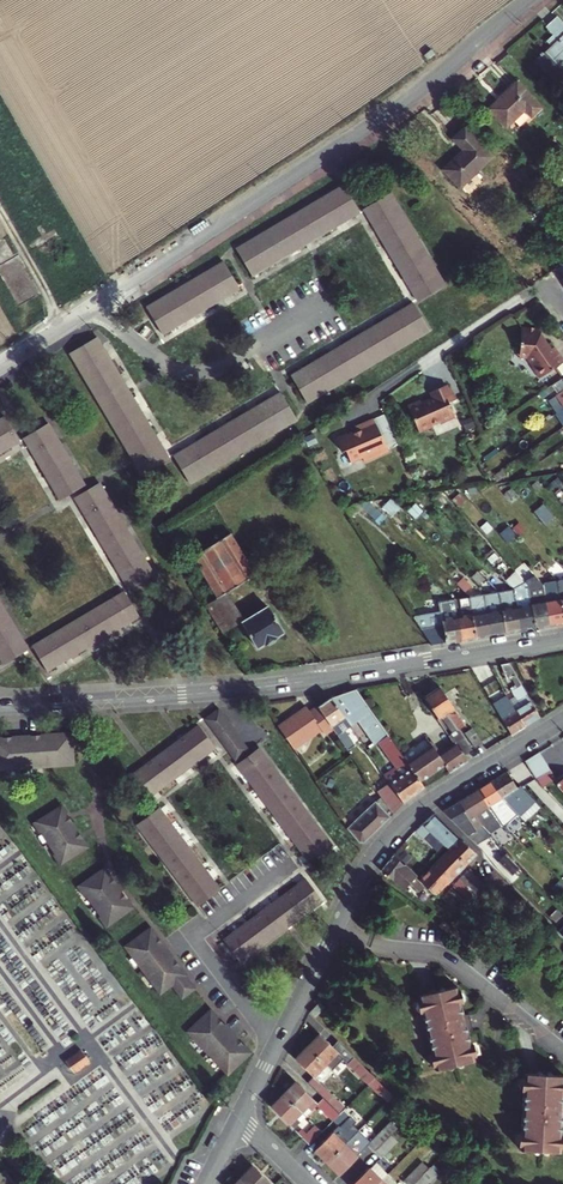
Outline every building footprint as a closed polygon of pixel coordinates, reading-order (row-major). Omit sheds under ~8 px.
[(555,18),(543,30),(548,36),(542,42),(547,47),(531,62),(549,80),(562,67),(562,26),(555,18)] [(538,110),(513,84),(486,109),(504,128),(522,111),(529,119),(538,110)] [(460,187),(491,157),(460,125),(445,140),(454,149),(438,164),(460,187)] [(308,233),(325,223),(339,215),(353,206),(338,181),(324,190),(311,198),(293,209),(280,217),(263,227),(249,236),(235,244),(249,269),(264,260),(278,251),(294,242),(308,233)] [(432,263),(423,248),(413,233),(404,218),(394,202),(385,187),(360,202),(369,216),(378,232),(387,248),(396,262),(405,278),(414,294),(441,278),(432,263)] [(57,236),(44,243),(57,264),(69,257),(57,236)] [(205,301),(220,292),(235,283),(219,256),(204,265),(189,274),(174,284),(159,293),(144,302),(159,328),(174,319),(190,310),(205,301)] [(316,353),(304,361),(289,370),(304,395),(319,386),(332,379),(348,369),(364,359),(379,351),(395,341),(410,333),(425,323),(409,297),(393,306),(378,315),(363,325),(348,334),(332,343),(316,353)] [(525,328),(519,357),(529,359),(535,369),(533,370),(539,380),(552,372),(553,372),(562,366),(562,360),(557,351),(553,354),(544,340),(545,332),(525,328)] [(129,394),(119,377),(111,363),(101,347),(92,333),(69,347),(77,361),(86,376),(95,390),(105,407),(113,421),(122,437),(132,453),(140,467),(164,452),(157,440),(147,423),(138,408),(129,394)] [(420,432),(434,426),(433,424),(440,421),(441,423),(456,417),(450,403),(456,400),(451,388),(449,389),(447,385),(431,392),(434,398),(423,403),(422,400),(409,405),(420,432)] [(201,467),(217,458),(232,449),(248,440),(262,431),(278,421),(293,412),(277,386),(263,395),(246,404),(232,413),(216,422),(201,431),(186,440),(172,449),(187,476),(201,467)] [(16,438),(1,415),(0,416),(0,447),(16,438)] [(82,481),(73,467),(63,451),(54,437),(44,420),(20,435),(30,451),(39,466),(49,482),(58,496),(82,481)] [(349,435),(348,433),(337,437),(342,450),(346,449),(351,462),(362,457),(364,462),(365,462),(389,451),(383,435),(381,436),(374,420),(356,428),(357,431),(349,435)] [(101,539),(110,555),(119,570),(127,584),(151,569),(142,555),(133,541),(124,525),(115,510),(105,495),(96,480),(74,494),(83,509),(92,524),(101,539)] [(255,573),(230,532),(192,555),(217,596),(205,602),(222,631),(241,620),(258,646),(283,631),(267,605),(244,618),(227,590),(255,573)] [(441,587),(431,577),(426,582),(435,592),(441,587)] [(464,578),(457,584),(465,592),(472,586),(464,578)] [(562,624),(562,622),(557,583),(552,584),(549,585),(551,595),(544,596),(550,626),(562,624)] [(542,586),(544,596),(551,595),(549,585),(542,586)] [(78,647),(93,638),(108,629),(124,620),(137,612),(121,586),(108,594),(93,604),(78,613),(63,622),(48,631),(31,642),(46,666),(64,656),(78,647)] [(538,597),(544,596),(542,586),(536,587),(538,597)] [(535,629),(550,626),(544,596),(538,597),(536,587),(528,588),(535,629)] [(513,591),(520,631),(535,629),(528,588),(513,591)] [(497,593),(505,633),(520,631),(513,591),(497,593)] [(492,636),(505,633),(497,593),(484,595),(492,636)] [(470,598),(476,638),(492,636),(484,595),(470,598)] [(454,600),(460,641),(476,638),(470,598),(454,600)] [(427,627),(419,629),(430,646),(460,641),(454,600),(438,603),(440,612),(425,614),(427,627)] [(3,659),(26,645),(17,631),(8,616),(0,603),(0,655),(3,659)] [(411,616),(419,629),(427,627),(425,614),(411,616)] [(508,665),(500,666),(507,681),(517,679),(508,665)] [(518,732),(526,728),(513,705),(500,683),(493,669),(486,672),(505,706),(501,708),(502,710),(498,713),(511,736),(518,732)] [(513,705),(526,728),(541,719),(520,683),(515,686),(523,700),(513,705)] [(365,721),(378,741),(388,734),(357,688),(347,691),(360,710),(367,719),(365,721)] [(472,750),(458,729),(465,725),(439,688),(423,698),(438,720),(446,714),(457,730),(449,735),(455,745),(458,743),(466,754),(472,750)] [(330,697),(346,720),(360,710),(347,691),(330,697)] [(350,726),(346,720),(330,697),(316,706),(317,707),(339,739),(344,745),(351,741),(345,732),(343,734),(342,731),(350,726)] [(313,717),(284,736),(299,758),(328,738),(332,744),(339,739),(317,707),(310,711),(313,717)] [(216,708),(202,719),(234,760),(248,749),(216,708)] [(165,784),(181,772),(197,759),(213,747),(197,726),(181,738),(165,751),(149,763),(132,776),(148,797),(165,784)] [(482,744),(472,729),(465,734),(475,748),(482,744)] [(0,738),(0,770),(77,764),(75,735),(63,736),(63,733),(44,735),(44,737),(34,738),(34,736),(15,737),(15,739),(5,740),(5,738),(0,738)] [(401,774),(389,782),(404,803),(426,787),(421,781),(408,761),(388,734),(378,741),(401,774)] [(408,761),(421,781),(445,765),(449,773),(468,762),(458,748),(441,759),(431,745),(408,761)] [(261,794),(273,810),(286,827),(298,843),(310,859),(331,842),(320,827),(307,810),(294,794),(282,778),(270,762),(258,747),(236,763),(248,778),(261,794)] [(547,770),(538,755),(524,764),(533,779),(547,770)] [(380,770),(369,777),(382,796),(380,798),(392,815),(404,803),(389,782),(380,770)] [(517,791),(508,774),(491,784),(501,801),(509,806),(510,808),(516,818),(518,820),(536,804),(524,791),(521,788),(517,791)] [(491,784),(480,791),(492,811),(490,812),(493,817),(496,814),(509,806),(501,801),(491,784)] [(492,811),(480,791),(459,803),(475,829),(481,826),(489,834),(503,825),(496,814),(493,817),(490,812),(492,811)] [(392,815),(380,798),(349,827),(359,842),(364,843),(392,815)] [(475,829),(459,803),(451,809),(443,813),(467,834),(477,843),(491,837),(489,834),(481,826),(475,829)] [(65,805),(37,824),(43,834),(46,832),(59,853),(57,855),(63,865),(92,846),(86,838),(84,839),(68,815),(70,814),(65,805)] [(207,874),(194,857),(182,841),(170,825),(158,809),(137,825),(149,841),(161,857),(174,873),(186,890),(198,905),(219,890),(207,874)] [(70,814),(68,815),(84,839),(86,838),(70,814)] [(435,815),(418,833),(422,837),(430,829),(450,848),(451,850),(461,840),(435,815)] [(458,856),(466,864),(476,854),(461,840),(451,850),(449,852),(456,858),(458,856)] [(455,875),(466,864),(458,856),(456,858),(449,852),(441,861),(455,875)] [(519,866),(506,852),(497,861),(511,875),(519,866)] [(417,878),(395,857),(382,870),(413,896),(421,888),(424,891),(428,888),(421,881),(417,878)] [(455,875),(441,861),(433,869),(447,883),(455,875)] [(109,867),(83,886),(90,895),(92,894),(107,914),(104,915),(112,925),(138,907),(132,898),(130,900),(113,876),(115,875),(109,867)] [(428,888),(435,895),(447,883),(433,869),(421,881),(428,888)] [(469,870),(460,879),(477,896),(480,892),(478,890),(484,885),(469,870)] [(507,884),(493,871),(484,880),(501,896),(506,892),(503,888),(507,884)] [(132,898),(115,875),(113,876),(130,900),(132,898)] [(271,933),(288,921),(304,909),(320,896),(306,878),(290,890),(274,902),(257,915),(242,927),(225,940),(239,958),(256,946),(271,933)] [(470,903),(477,896),(460,879),(453,887),(470,903)] [(467,905),(451,889),(444,895),(461,912),(467,905)] [(162,934),(155,926),(130,945),(166,992),(178,983),(188,997),(202,986),(185,964),(184,966),(177,958),(179,957),(168,942),(166,943),(160,935),(162,934)] [(168,942),(162,934),(160,935),(166,943),(168,942)] [(185,964),(179,957),(177,958),(184,966),(185,964)] [(474,1062),(467,1033),(462,1034),(460,1027),(470,1024),(468,1015),(463,1017),(456,988),(416,998),(435,1072),(474,1062)] [(318,1004),(309,1014),(313,1019),(322,1009),(318,1004)] [(224,1014),(217,1007),(194,1029),(235,1072),(258,1049),(251,1042),(249,1044),(242,1037),(244,1035),(231,1021),(229,1023),(222,1016),(224,1014)] [(231,1021),(224,1014),(222,1016),(229,1023),(231,1021)] [(462,1034),(467,1033),(468,1033),(470,1031),(471,1027),(470,1024),(460,1027),(462,1034)] [(251,1042),(244,1035),(242,1037),(249,1044),(251,1042)] [(308,1049),(325,1066),(336,1055),(348,1066),(368,1086),(374,1081),(353,1060),(337,1044),(332,1049),(320,1037),(308,1049)] [(296,1061),(313,1079),(325,1066),(308,1049),(296,1061)] [(73,1074),(89,1062),(81,1051),(65,1063),(73,1074)] [(561,1123),(557,1123),(557,1116),(562,1116),(562,1106),(562,1087),(562,1077),(523,1075),(519,1151),(560,1154),(561,1123)] [(345,1110),(313,1079),(308,1084),(324,1101),(340,1116),(345,1110)] [(318,1108),(333,1123),(340,1116),(324,1101),(317,1108),(295,1085),(283,1097),(306,1120),(318,1108)] [(306,1120),(283,1097),(271,1109),(294,1132),(306,1120)] [(351,1115),(345,1110),(340,1116),(333,1123),(338,1128),(351,1115)] [(391,1137),(398,1129),(392,1122),(368,1147),(374,1153),(391,1137)] [(302,1141),(309,1148),(321,1134),(315,1128),(302,1141)] [(314,1152),(327,1164),(350,1140),(338,1128),(314,1152)] [(391,1137),(374,1153),(380,1159),(397,1143),(391,1137)] [(350,1140),(327,1164),(339,1176),(362,1152),(350,1140)] [(375,1164),(356,1183),(380,1183),(387,1176),(375,1164)] [(254,1165),(242,1177),(248,1183),(272,1183),(254,1165)] [(405,1183),(416,1183),(428,1172),(421,1165),(404,1182),(405,1183)] [(428,1172),(416,1183),(428,1183),(437,1175),(431,1169),(428,1172)]
